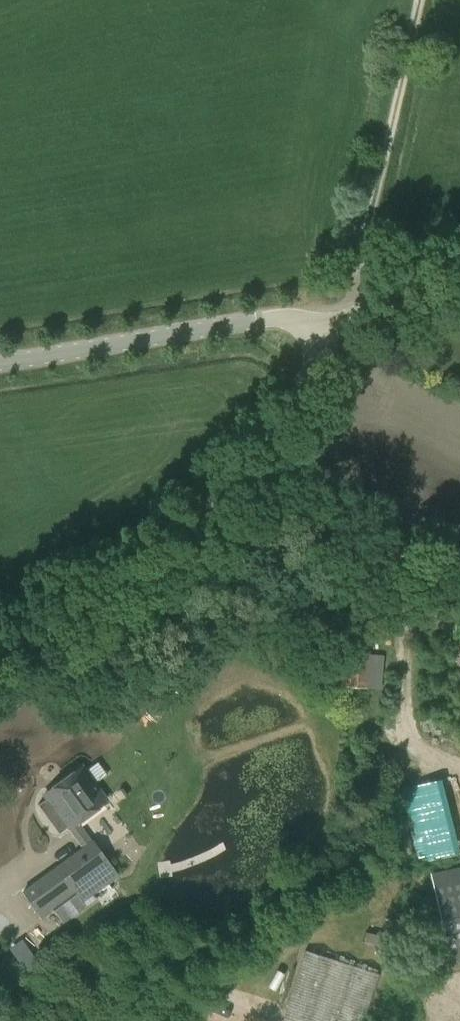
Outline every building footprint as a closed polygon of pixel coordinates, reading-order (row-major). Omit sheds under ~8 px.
[(345,687),(351,687),(361,688),(381,689),(382,656),(370,656),(370,652),(363,652),(355,651),(347,651),(345,687)] [(43,795),(46,799),(36,806),(57,834),(107,798),(83,766),(43,795)] [(92,841),(23,891),(41,917),(76,892),(82,900),(117,875),(92,841)] [(430,876),(448,959),(459,957),(459,870),(430,876)] [(273,1019),(280,1020),(353,1020),(368,973),(294,950),(273,1019)]
